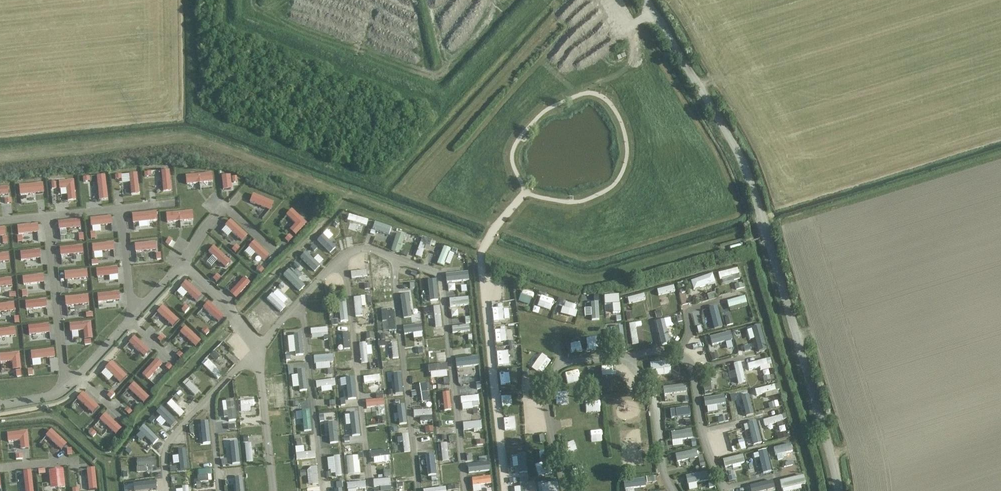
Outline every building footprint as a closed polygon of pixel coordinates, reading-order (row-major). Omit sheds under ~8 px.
[(163,192),(171,192),(169,171),(161,172),(163,192)] [(213,183),(212,173),(185,176),(186,185),(213,183)] [(96,176),(99,201),(108,200),(105,175),(96,176)] [(137,175),(129,175),(131,197),(139,196),(137,175)] [(222,177),(223,191),(232,190),(230,175),(222,177)] [(73,181),(59,183),(59,190),(66,189),(68,202),(76,201),(73,181)] [(44,194),(43,184),(19,186),(20,196),(44,194)] [(0,189),(0,197),(9,196),(8,188),(0,189)] [(249,203),(270,212),(273,203),(253,195),(249,203)] [(306,224),(291,210),(286,216),(295,225),(289,231),(295,236),(306,224)] [(166,214),(166,223),(193,221),(192,212),(166,214)] [(156,223),(156,214),(132,216),(133,225),(156,223)] [(366,227),(368,221),(349,215),(347,221),(366,227)] [(111,226),(111,218),(90,220),(91,228),(111,226)] [(373,241),(380,222),(374,220),(368,239),(373,241)] [(225,226),(242,242),(247,236),(230,221),(225,226)] [(79,222),(58,224),(59,232),(80,229),(79,222)] [(17,235),(38,233),(38,225),(17,227),(17,235)] [(330,245),(343,230),(338,225),(325,240),(330,245)] [(398,254),(404,237),(397,234),(391,252),(398,254)] [(293,240),(289,237),(284,242),(288,245),(293,240)] [(415,257),(420,259),(425,245),(429,247),(431,241),(422,238),(415,257)] [(155,243),(134,245),(135,253),(156,251),(155,243)] [(270,258),(255,243),(249,248),(264,263),(270,258)] [(114,252),(113,245),(92,246),(93,254),(114,252)] [(82,247),(60,250),(61,258),(83,255),(82,247)] [(444,247),(437,265),(443,267),(450,250),(444,247)] [(226,269),(231,263),(214,249),(209,254),(226,269)] [(39,252),(20,254),(21,262),(40,260),(39,252)] [(8,256),(0,256),(0,265),(9,264),(8,256)] [(311,270),(315,266),(305,256),(300,261),(311,270)] [(118,277),(118,269),(96,271),(96,279),(118,277)] [(291,269),(284,276),(298,292),(303,287),(296,281),(299,277),(291,269)] [(738,275),(737,269),(718,274),(719,280),(738,275)] [(382,277),(372,278),(374,289),(391,288),(389,271),(382,272),(382,277)] [(87,281),(87,272),(64,274),(65,283),(87,281)] [(715,283),(712,275),(690,282),(693,291),(715,283)] [(44,277),(22,279),(23,287),(44,285),(44,277)] [(236,300),(250,285),(244,279),(230,295),(236,300)] [(10,280),(0,281),(0,290),(11,288),(10,280)] [(201,298),(186,283),(181,289),(196,303),(201,298)] [(674,292),(673,286),(656,291),(657,296),(674,292)] [(119,293),(97,296),(98,305),(120,302),(119,293)] [(285,307),(272,294),(267,300),(280,313),(285,307)] [(643,295),(627,299),(628,305),(644,300),(643,295)] [(89,305),(88,296),(65,298),(65,307),(89,305)] [(618,296),(604,297),(604,305),(612,304),(612,313),(620,313),(619,304),(618,296)] [(746,304),(744,297),(726,302),(728,309),(746,304)] [(360,298),(353,298),(355,317),(362,317),(360,298)] [(449,300),(450,308),(468,306),(467,298),(449,300)] [(347,322),(345,300),(338,301),(340,323),(347,322)] [(46,302),(25,304),(26,312),(46,310),(46,302)] [(14,303),(0,305),(0,313),(14,311),(14,303)] [(224,319),(208,303),(203,309),(218,324),(224,319)] [(598,320),(598,303),(590,304),(591,321),(598,320)] [(178,321),(162,306),(156,313),(172,327),(178,321)] [(189,311),(186,307),(181,312),(185,315),(189,311)] [(259,315),(255,310),(246,317),(258,331),(262,327),(255,319),(259,315)] [(388,321),(389,332),(395,331),(393,311),(381,312),(382,322),(388,321)] [(697,332),(703,330),(699,313),(693,315),(697,332)] [(656,321),(661,341),(667,339),(662,319),(656,321)] [(90,322),(69,324),(70,332),(83,331),(84,340),(92,339),(90,322)] [(634,324),(628,325),(632,346),(638,345),(634,324)] [(49,326),(28,328),(29,337),(50,335),(49,326)] [(755,333),(754,326),(735,331),(737,338),(755,333)] [(195,347),(201,341),(185,327),(179,333),(195,347)] [(209,334),(205,329),(201,332),(206,337),(209,334)] [(14,330),(0,331),(0,340),(15,338),(14,330)] [(713,337),(715,343),(731,339),(730,333),(713,337)] [(303,356),(301,334),(293,335),(295,356),(303,356)] [(149,353),(134,339),(128,345),(144,359),(149,353)] [(607,344),(608,350),(625,348),(624,342),(607,344)] [(53,351),(30,353),(31,362),(54,360),(53,351)] [(21,369),(19,353),(0,355),(0,363),(12,362),(13,370),(21,369)] [(184,359),(179,353),(176,356),(181,362),(184,359)] [(162,365),(156,359),(142,375),(148,381),(162,365)] [(222,374),(208,360),(203,366),(218,380),(222,374)] [(767,366),(765,360),(747,365),(748,371),(767,366)] [(127,376),(111,362),(105,369),(120,384),(127,376)] [(670,369),(669,362),(650,363),(650,371),(670,369)] [(740,363),(733,365),(738,385),(745,383),(740,363)] [(447,371),(447,364),(427,366),(428,373),(447,371)] [(173,370),(167,366),(164,369),(170,374),(173,370)] [(475,366),(455,369),(456,376),(475,374),(475,366)] [(402,388),(400,371),(393,372),(395,389),(402,388)] [(363,378),(363,384),(379,382),(379,376),(363,378)] [(315,382),(316,389),(335,386),(334,380),(315,382)] [(199,392),(189,382),(185,386),(195,396),(199,392)] [(149,398),(133,383),(128,389),(143,404),(149,398)] [(419,385),(421,403),(429,402),(426,384),(419,385)] [(684,385),(662,388),(664,396),(685,393),(684,385)] [(774,385),(754,391),(756,397),(775,391),(774,385)] [(749,397),(748,392),(731,394),(732,400),(749,397)] [(98,408),(83,393),(77,399),(92,414),(98,408)] [(449,393),(442,394),(444,411),(451,411),(449,393)] [(461,405),(478,403),(478,396),(460,398),(461,405)] [(707,399),(709,406),(725,402),(724,396),(707,399)] [(233,400),(225,401),(228,422),(235,421),(233,400)] [(383,400),(365,402),(366,408),(384,407),(383,400)] [(167,405),(179,417),(183,413),(171,401),(167,405)] [(689,409),(669,410),(670,419),(690,417),(689,409)] [(132,414),(127,410),(124,413),(128,418),(132,414)] [(419,417),(420,422),(432,422),(431,410),(413,411),(413,417),(419,417)] [(105,414),(99,420),(116,435),(121,429),(105,414)] [(781,416),(763,421),(764,427),(783,422),(781,416)] [(154,419),(150,424),(162,434),(166,429),(154,419)] [(481,429),(480,422),(462,424),(463,431),(481,429)] [(753,446),(761,444),(755,422),(747,424),(753,446)] [(195,428),(188,428),(191,449),(197,448),(195,428)] [(51,430),(46,436),(61,450),(67,445),(51,430)] [(97,436),(92,431),(88,435),(93,440),(97,436)] [(27,432),(7,434),(8,442),(19,441),(20,450),(29,449),(27,432)] [(220,435),(221,442),(238,440),(237,433),(220,435)] [(408,435),(402,436),(404,453),(410,452),(408,435)] [(134,449),(156,455),(157,448),(136,442),(134,449)] [(790,444),(773,449),(775,456),(792,452),(790,444)] [(187,463),(187,448),(182,448),(182,451),(171,452),(171,457),(183,457),(183,463),(187,463)] [(465,449),(466,469),(472,468),(471,457),(479,456),(478,448),(465,449)] [(766,455),(765,450),(748,455),(750,460),(766,455)] [(538,453),(545,475),(552,473),(546,451),(538,453)] [(676,463),(697,458),(695,451),(675,455),(676,463)] [(724,467),(741,462),(739,456),(723,461),(724,467)] [(348,475),(354,475),(352,457),(346,458),(348,475)] [(156,467),(156,459),(136,460),(137,467),(156,467)] [(89,490),(97,490),(94,469),(86,469),(89,490)] [(196,477),(197,477),(198,483),(208,482),(208,475),(212,475),(211,469),(196,471),(196,477)] [(62,471),(49,473),(51,490),(52,490),(64,490),(62,471)] [(31,473),(23,474),(25,490),(33,490),(31,473)] [(685,477),(687,485),(708,481),(706,473),(685,477)] [(490,484),(489,477),(472,479),(472,487),(490,484)] [(781,490),(801,485),(799,477),(780,482),(781,490)] [(239,486),(240,490),(245,490),(243,479),(224,482),(225,488),(239,486)] [(390,486),(390,480),(373,481),(373,488),(390,486)] [(623,482),(624,490),(646,487),(646,480),(623,482)] [(158,487),(158,481),(137,483),(138,489),(158,487)] [(347,484),(347,490),(365,489),(365,482),(347,484)] [(750,490),(763,490),(772,489),(771,482),(749,487),(750,490)]
